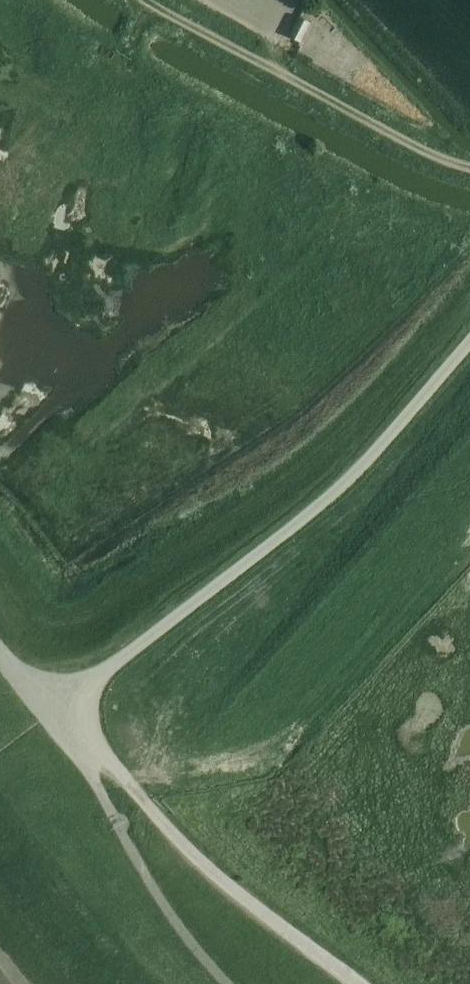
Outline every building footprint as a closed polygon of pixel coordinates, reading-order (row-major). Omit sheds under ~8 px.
[(312,23),(300,17),(290,38),(302,44),(312,23)]
